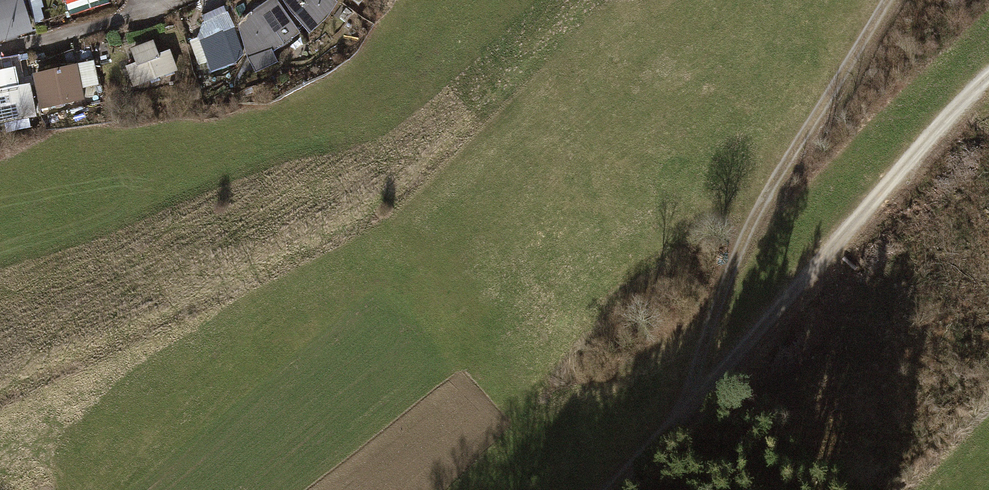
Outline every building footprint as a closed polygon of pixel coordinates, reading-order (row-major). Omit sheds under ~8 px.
[(70,17),(107,6),(106,0),(70,0),(66,1),(70,17)] [(277,68),(273,55),(298,37),(272,0),(236,26),(254,76),(277,68)] [(280,1),(308,37),(326,23),(337,6),(332,0),(281,0),(280,1)] [(0,24),(0,42),(26,34),(22,18),(0,24)] [(191,44),(204,82),(233,72),(243,58),(233,30),(191,44)] [(133,66),(123,70),(132,92),(177,73),(168,52),(155,57),(149,43),(127,52),(133,66)] [(92,62),(31,75),(39,112),(83,103),(80,90),(98,87),(92,62)] [(0,90),(0,125),(14,123),(14,118),(33,115),(28,86),(0,90)]
